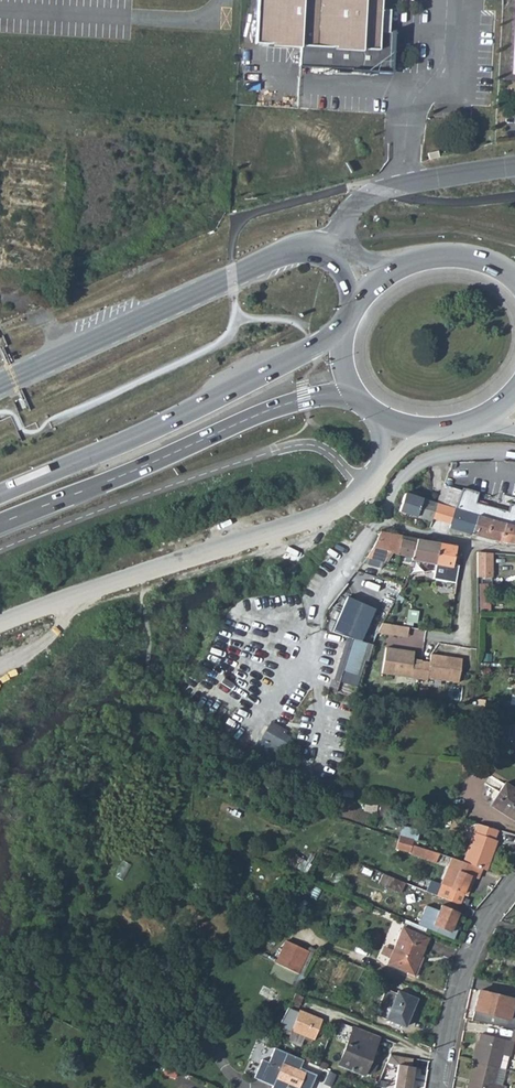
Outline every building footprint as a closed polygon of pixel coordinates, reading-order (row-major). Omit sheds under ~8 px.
[(255,46),(301,47),(300,69),(390,74),(392,36),(380,35),(382,0),(258,0),(255,46)] [(436,523),(446,526),(459,493),(445,487),(442,497),(438,505),(432,521),(436,523)] [(459,493),(446,526),(445,529),(487,541),(512,545),(514,536),(514,510),(508,510),(506,518),(500,516),(502,510),(476,504),(479,494),(462,488),(459,493)] [(402,493),(397,512),(396,514),(431,524),(432,521),(438,505),(402,493)] [(406,564),(409,564),(430,568),(434,544),(379,534),(371,550),(359,566),(376,572),(383,556),(406,561),(406,564)] [(451,547),(434,544),(430,568),(429,580),(451,583),(454,565),(449,565),(451,547)] [(492,556),(476,555),(477,581),(493,580),(492,556)] [(331,570),(318,562),(314,569),(328,577),(331,570)] [(490,584),(478,584),(479,610),(491,610),(490,584)] [(347,596),(335,631),(356,639),(363,642),(377,607),(347,596)] [(382,623),(377,633),(408,638),(409,628),(382,623)] [(363,642),(356,639),(339,691),(355,696),(357,688),(359,688),(365,664),(369,665),(372,644),(363,642)] [(413,652),(384,649),(381,674),(418,679),(420,661),(420,660),(412,659),(413,652)] [(420,661),(418,679),(427,680),(427,677),(458,681),(461,657),(429,654),(429,662),(420,661)] [(368,693),(378,695),(382,679),(371,677),(368,693)] [(476,725),(491,727),(492,714),(477,712),(476,725)] [(296,738),(272,722),(262,746),(284,757),(296,738)] [(506,786),(491,808),(514,824),(514,792),(506,786)] [(352,794),(344,792),(343,800),(351,802),(352,794)] [(477,825),(464,865),(482,871),(486,872),(497,842),(495,842),(499,832),(477,825)] [(402,829),(397,843),(405,845),(410,847),(412,842),(415,843),(418,834),(402,829)] [(397,843),(392,841),(390,849),(403,853),(405,845),(397,843)] [(410,847),(405,845),(403,853),(401,858),(427,867),(431,854),(410,847)] [(445,859),(430,894),(459,908),(463,898),(466,900),(469,894),(465,893),(472,878),(478,880),(482,871),(464,865),(445,859)] [(383,874),(379,884),(401,893),(405,883),(383,874)] [(458,915),(442,908),(440,912),(428,907),(420,926),(453,942),(459,930),(453,927),(458,915)] [(429,939),(404,928),(388,965),(414,975),(429,939)] [(286,943),(274,965),(296,976),(308,954),(286,943)] [(381,954),(390,956),(392,948),(384,945),(381,954)] [(473,1020),(514,1030),(514,1001),(479,992),(473,1020)] [(417,1002),(399,993),(392,1009),(382,1004),(378,1015),(387,1019),(387,1021),(405,1028),(417,1002)] [(295,1010),(301,998),(294,995),(285,1011),(276,1028),(289,1034),(290,1032),(312,1041),(321,1020),(298,1011),(297,1013),(291,1010),(291,1009),(295,1010)] [(378,1039),(353,1030),(338,1068),(364,1078),(365,1075),(370,1077),(375,1075),(378,1067),(375,1061),(371,1060),(378,1039)] [(478,1034),(472,1062),(497,1068),(500,1055),(507,1056),(508,1056),(512,1042),(478,1034)] [(204,1043),(191,1038),(186,1049),(199,1054),(204,1043)] [(273,1049),(266,1063),(260,1060),(252,1079),(271,1087),(270,1087),(310,1087),(314,1076),(298,1068),(301,1061),(273,1049)] [(503,1069),(507,1056),(500,1055),(497,1068),(503,1069)] [(497,1068),(472,1062),(466,1087),(501,1087),(502,1085),(494,1083),(497,1068)] [(399,1067),(395,1087),(412,1087),(416,1070),(399,1067)]
